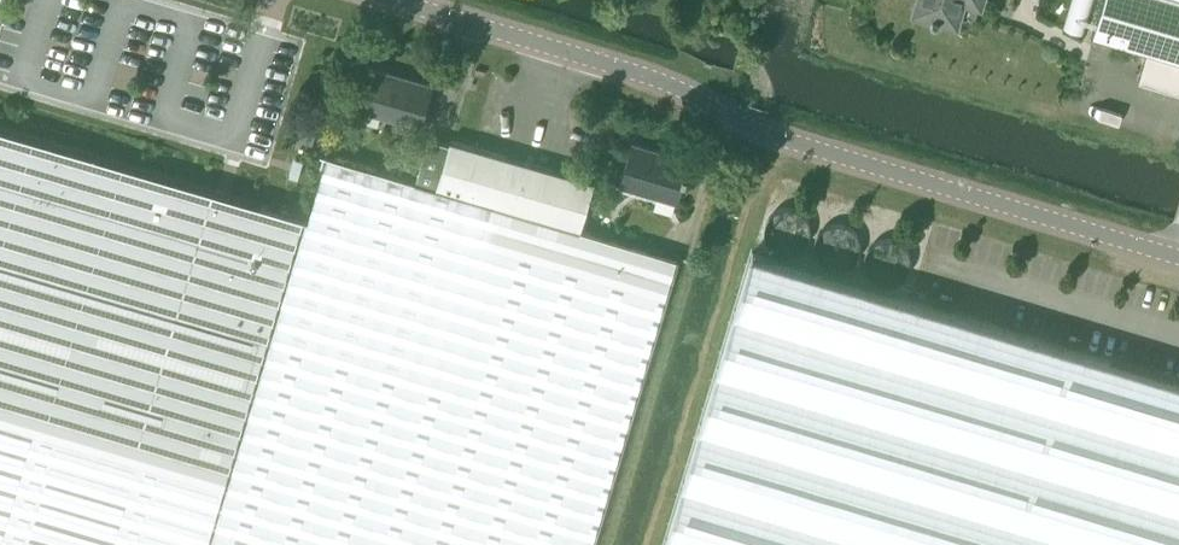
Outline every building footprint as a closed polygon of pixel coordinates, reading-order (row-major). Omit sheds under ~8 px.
[(911,12),(929,17),(928,21),(934,23),(935,19),(953,24),(960,0),(915,0),(911,12)] [(1089,34),(1146,51),(1137,79),(1178,92),(1178,0),(1099,0),(1089,34)] [(426,101),(432,82),(374,65),(360,110),(414,126),(422,101),(426,101)] [(308,219),(0,128),(0,544),(211,544),(308,219)] [(648,195),(671,201),(684,157),(629,140),(624,154),(623,154),(620,163),(625,165),(619,185),(648,195)] [(447,141),(434,186),(574,228),(588,182),(447,141)] [(211,544),(590,544),(676,256),(574,228),(434,186),(327,156),(308,219),(211,544)] [(752,258),(666,544),(1178,544),(1178,386),(752,258)]
